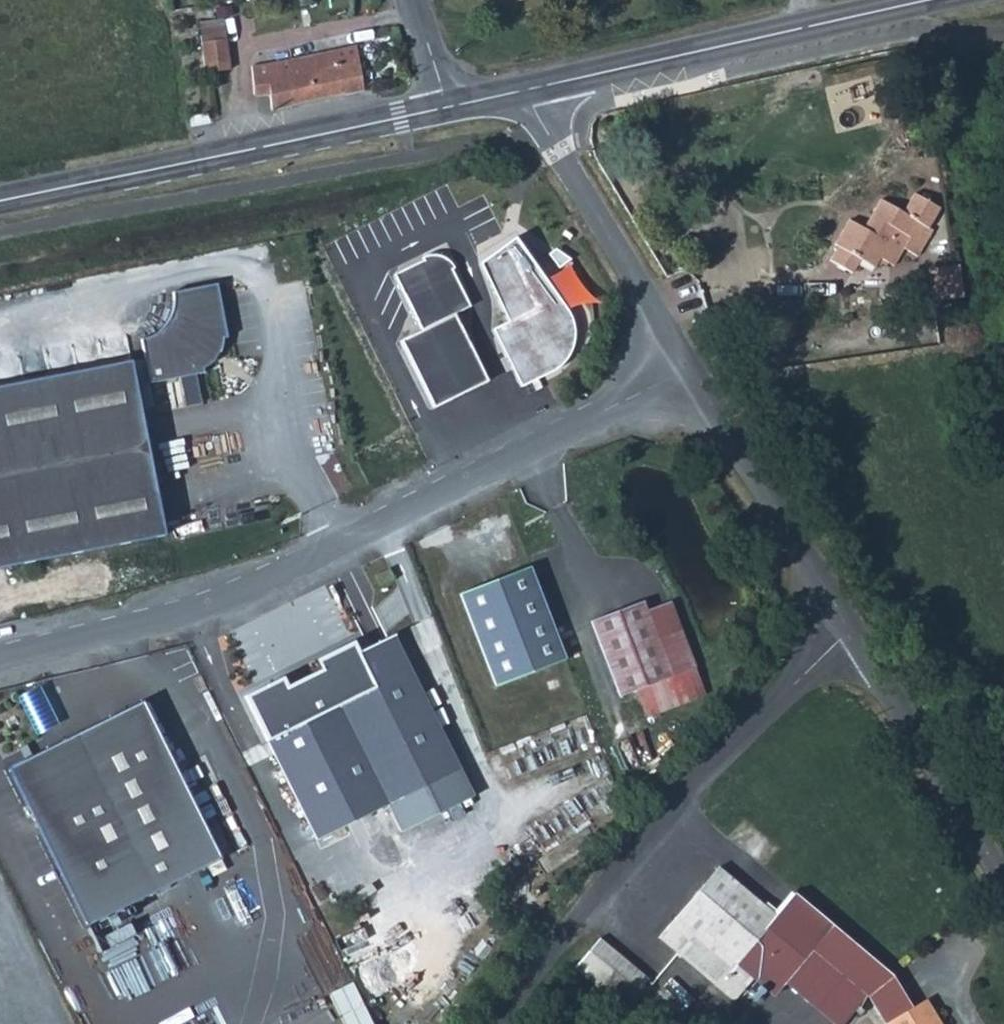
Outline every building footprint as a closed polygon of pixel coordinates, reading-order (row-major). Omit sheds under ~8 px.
[(225,38),(200,41),(204,72),(229,68),(225,38)] [(250,64),(252,93),(268,91),(271,108),(362,90),(355,43),(250,64)] [(864,227),(858,223),(843,214),(829,239),(833,242),(825,255),(847,268),(855,254),(868,262),(874,252),(889,260),(898,243),(911,251),(937,205),(908,188),(900,202),(906,205),(903,210),(897,207),(875,194),(866,209),(872,213),(864,227)] [(906,205),(900,202),(897,207),(903,210),(906,205)] [(866,209),(858,223),(864,227),(872,213),(866,209)] [(426,259),(394,275),(413,315),(416,322),(421,330),(400,341),(419,380),(432,407),(459,394),(486,380),(452,314),(468,306),(448,265),(444,261),(437,258),(432,257),(426,259)] [(962,292),(956,259),(927,264),(932,297),(962,292)] [(146,338),(138,340),(146,382),(148,385),(188,377),(200,374),(199,370),(204,368),(209,365),(214,361),(217,355),(219,347),(219,340),(224,339),(212,284),(168,293),(168,304),(167,311),(164,320),(159,327),(153,333),(146,338)] [(0,387),(0,568),(16,565),(94,549),(160,536),(139,428),(126,362),(60,375),(0,387)] [(565,658),(529,565),(494,579),(460,592),(496,685),(565,658)] [(387,569),(374,575),(379,584),(391,579),(387,569)] [(624,601),(599,613),(636,684),(707,649),(689,614),(667,624),(649,589),(624,601)] [(320,669),(248,704),(315,839),(386,803),(400,830),(471,794),(458,767),(391,633),(320,669)] [(67,720),(0,753),(79,912),(213,848),(133,688),(67,720)] [(675,951),(714,983),(734,959),(771,913),(754,899),(720,871),(713,865),(656,935),(675,951)] [(734,959),(750,973),(772,993),(774,990),(812,947),(841,972),(865,991),(873,1004),(875,1007),(882,1019),(907,1005),(901,994),(887,972),(858,947),(789,889),(771,913),(734,959)] [(597,940),(575,969),(578,972),(585,976),(600,988),(604,983),(627,1002),(634,994),(646,978),(597,940)] [(734,959),(714,983),(730,997),(750,973),(734,959)] [(882,1019),(885,1023),(937,1023),(934,1018),(920,997),(907,1005),(882,1019)]
